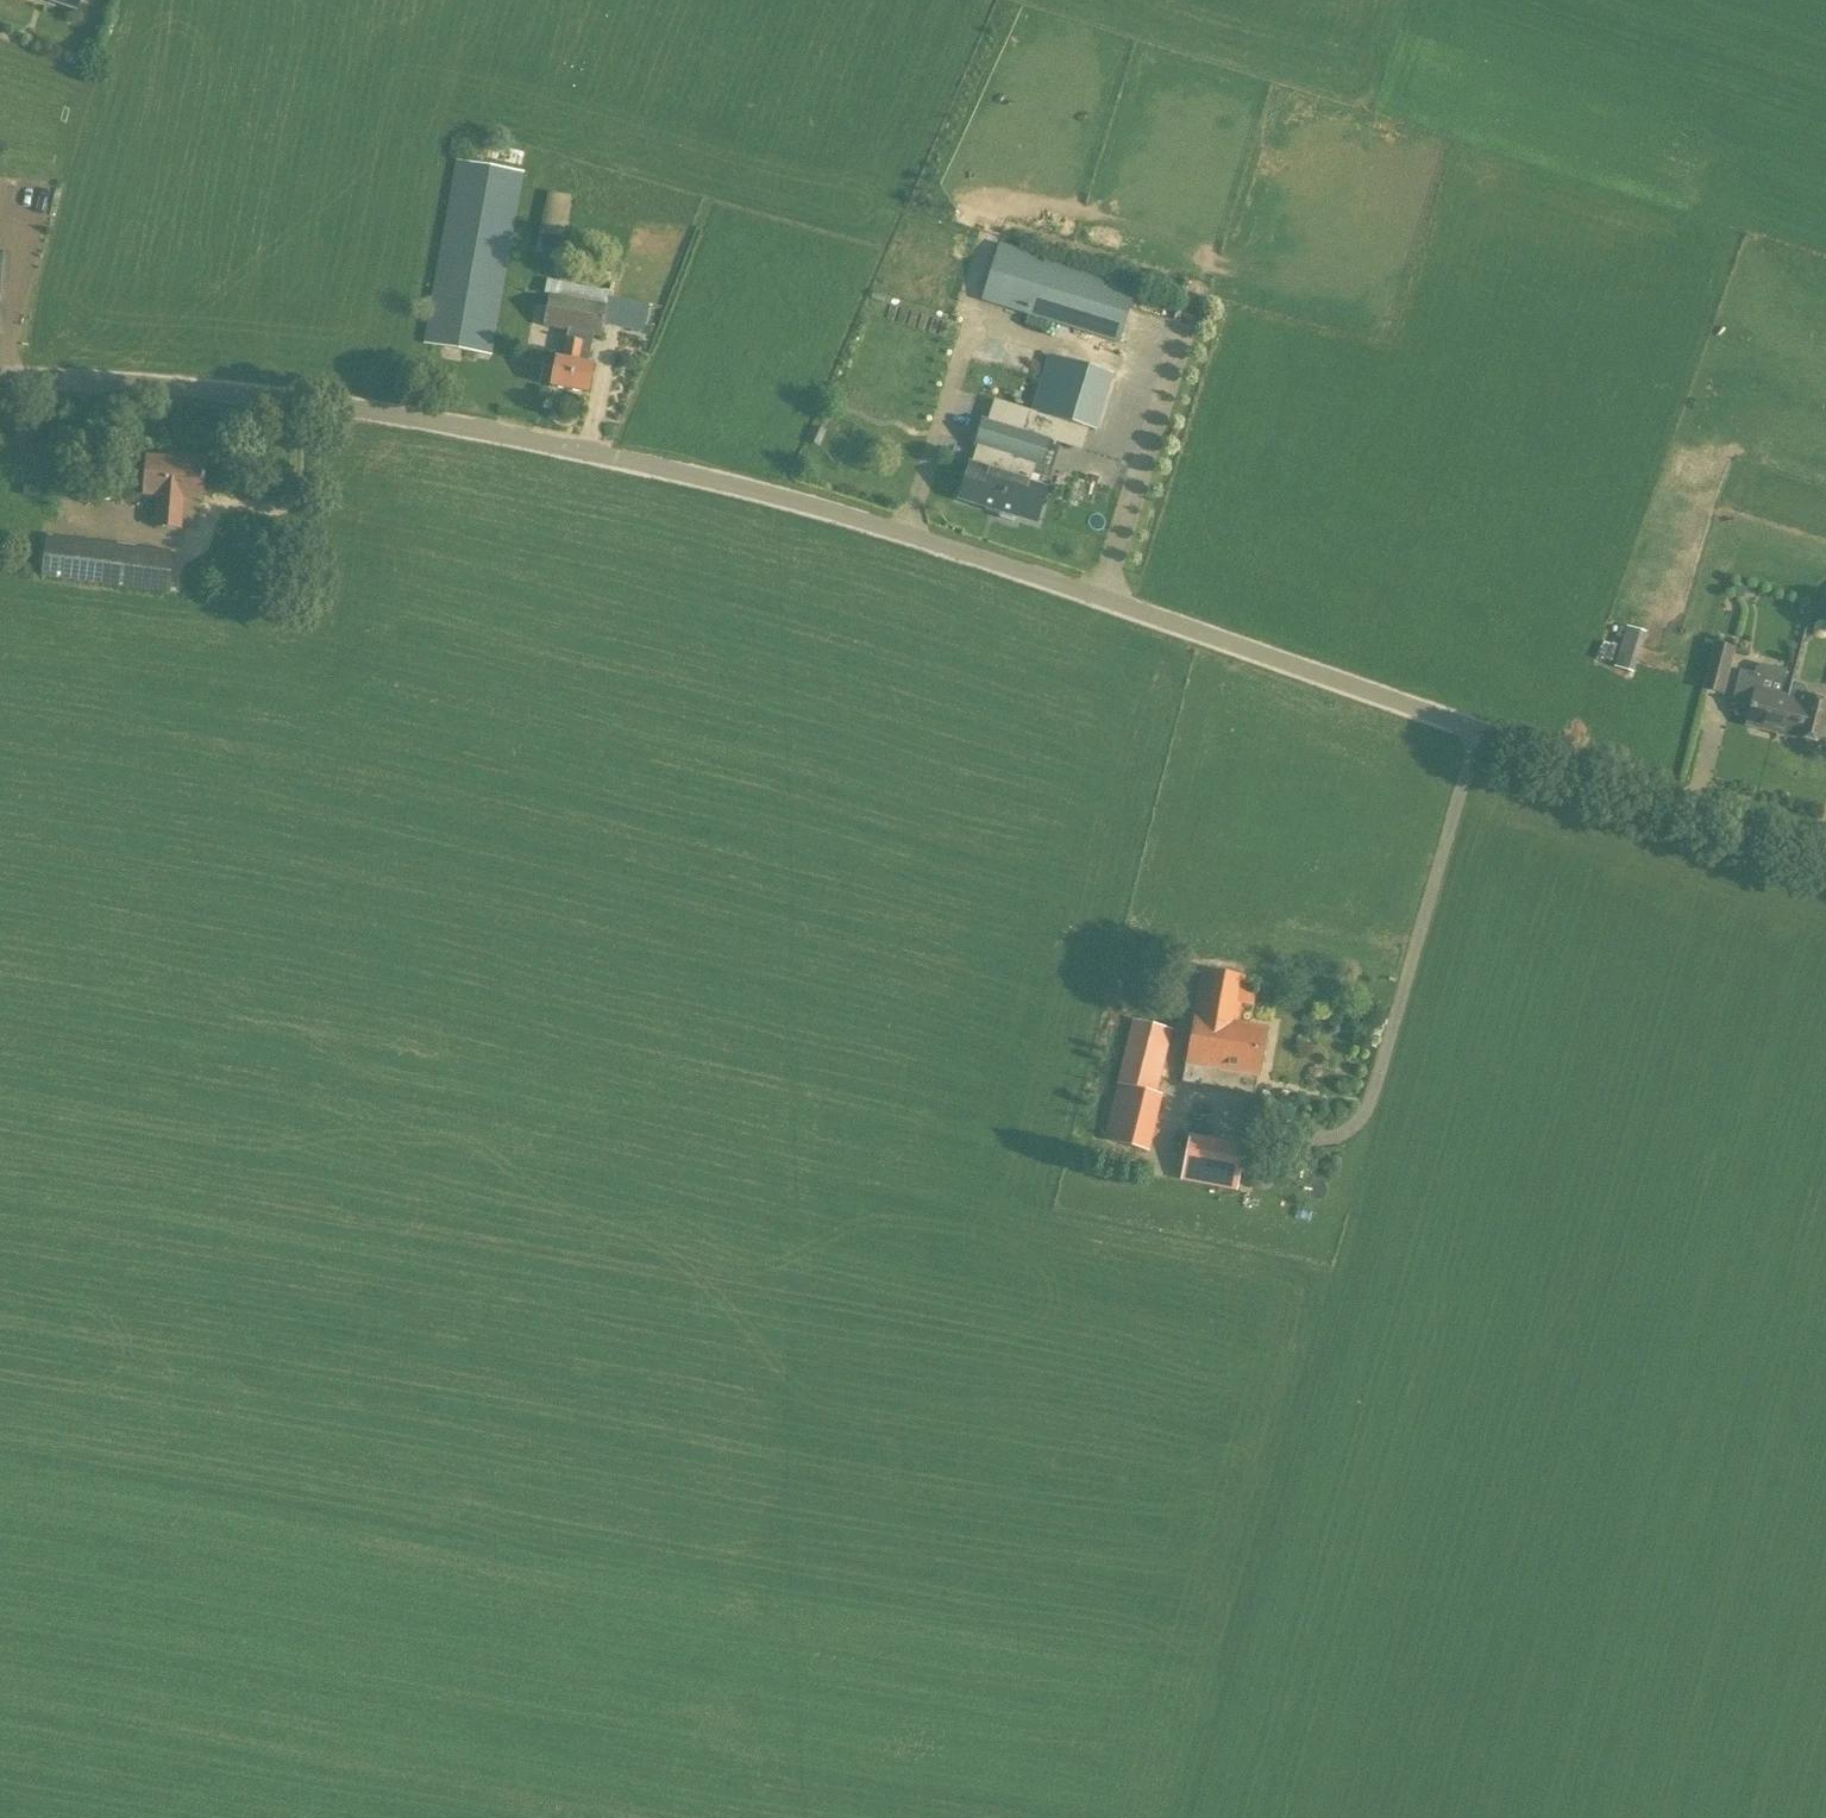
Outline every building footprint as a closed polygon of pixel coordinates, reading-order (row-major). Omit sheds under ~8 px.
[(78,9),(81,0),(50,0),(78,9)] [(493,356),(525,172),(457,160),(423,344),(493,356)] [(545,235),(542,248),(560,251),(571,196),(564,195),(548,191),(539,234),(545,235)] [(1138,286),(999,243),(982,296),(981,301),(1119,344),(1131,306),(1138,286)] [(594,365),(588,364),(593,336),(601,338),(604,325),(621,328),(643,332),(647,309),(608,302),(612,278),(597,276),(596,282),(552,275),(551,280),(548,295),(543,325),(567,330),(562,359),(557,358),(551,386),(588,393),(594,365)] [(1025,429),(1049,437),(1072,444),(1078,427),(1097,432),(1114,373),(1048,353),(1025,429)] [(1026,485),(1033,463),(1040,465),(1049,437),(1025,429),(984,417),(976,445),(979,446),(973,467),(971,466),(960,499),(1001,511),(1000,515),(1002,518),(1012,521),(1016,519),(1017,516),(1036,522),(1045,491),(1026,485)] [(181,530),(183,498),(202,500),(202,495),(205,458),(177,456),(177,459),(147,456),(144,495),(156,496),(154,528),(181,530)] [(171,551),(152,548),(48,535),(42,577),(166,593),(171,551)] [(1624,626),(1619,667),(1640,669),(1645,628),(1624,626)] [(1701,688),(1724,694),(1736,647),(1713,642),(1703,681),(1701,688)] [(1811,697),(1803,684),(1792,681),(1788,696),(1780,694),(1786,670),(1761,664),(1756,668),(1754,674),(1739,670),(1731,705),(1750,710),(1746,725),(1772,732),(1795,737),(1795,738),(1823,745),(1825,732),(1825,701),(1811,697)] [(1195,1016),(1186,1064),(1183,1082),(1201,1086),(1205,1067),(1260,1077),(1268,1030),(1239,1024),(1241,1012),(1242,1005),(1254,1006),(1257,990),(1245,987),(1246,977),(1202,969),(1193,1016),(1195,1016)] [(1134,1019),(1116,1084),(1103,1140),(1149,1151),(1163,1095),(1156,1094),(1173,1030),(1134,1019)] [(1190,1135),(1181,1180),(1238,1191),(1247,1146),(1190,1135)]
